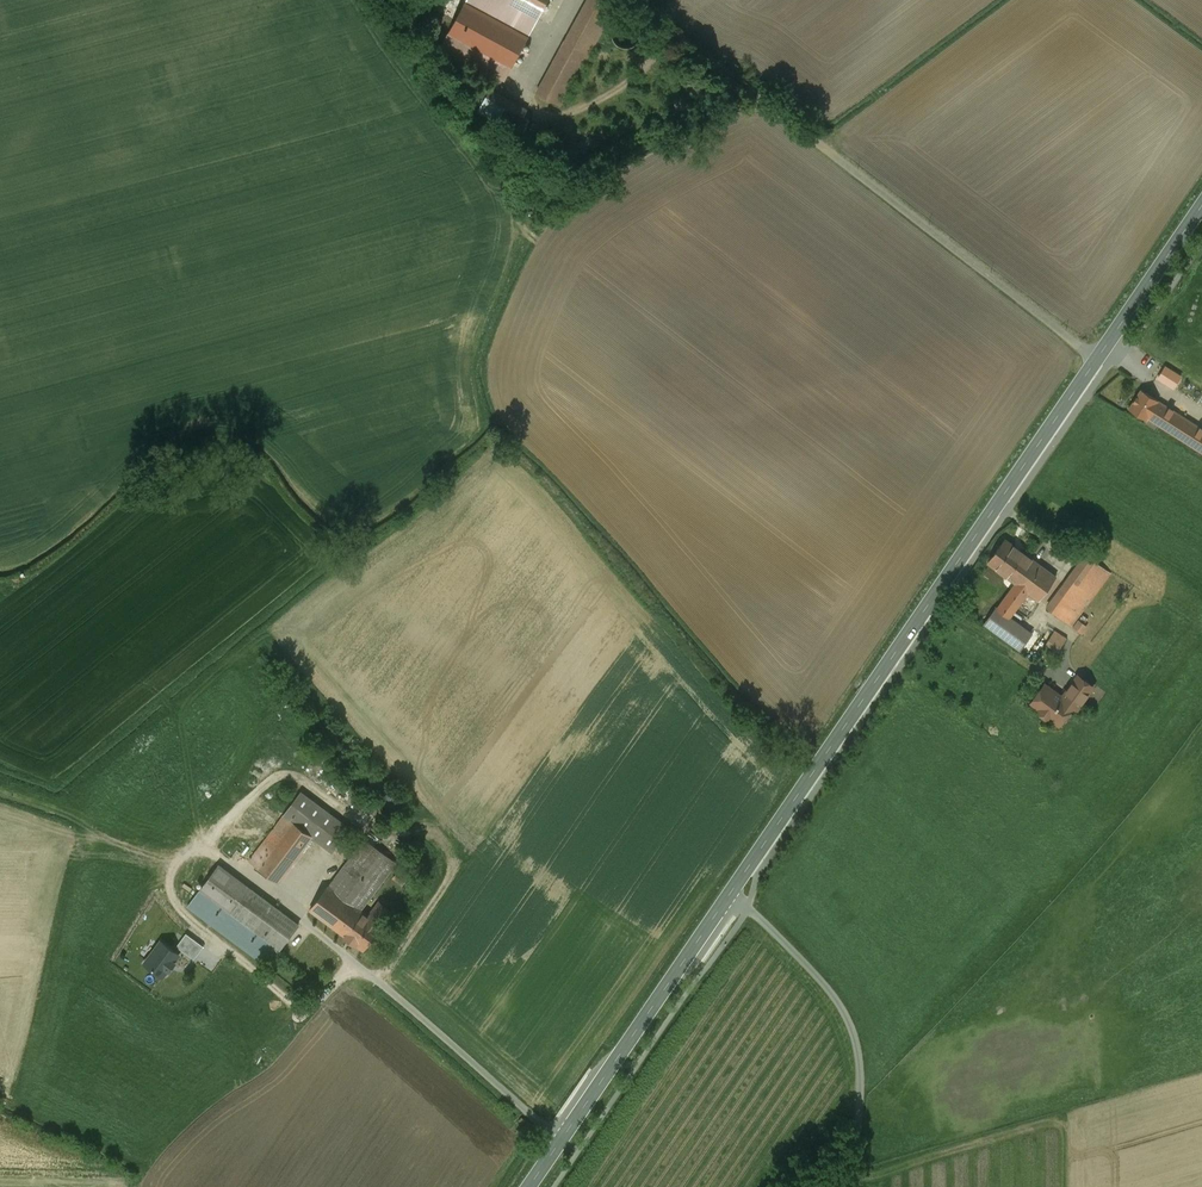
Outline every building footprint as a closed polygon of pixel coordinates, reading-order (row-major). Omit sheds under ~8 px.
[(539,16),(547,0),(510,0),(539,16)] [(564,41),(588,54),(618,0),(587,0),(564,41)] [(527,37),(465,2),(449,31),(512,65),(527,37)] [(564,41),(536,92),(561,105),(588,54),(564,41)] [(527,110),(490,89),(478,110),(515,131),(527,110)] [(1140,389),(1128,408),(1145,419),(1147,417),(1157,400),(1158,400),(1140,389)] [(1157,400),(1147,417),(1201,452),(1201,429),(1157,400)] [(1033,560),(1005,539),(987,562),(1016,583),(1033,560)] [(1086,555),(1047,607),(1072,625),(1110,573),(1086,555)] [(1016,583),(1002,602),(1013,610),(1027,592),(1039,600),(1056,577),(1033,560),(1016,583)] [(1031,633),(997,608),(985,625),(1019,650),(1031,633)] [(1086,626),(1079,620),(1074,627),(1081,632),(1086,626)] [(1066,638),(1054,631),(1046,643),(1058,651),(1066,638)] [(1078,675),(1062,697),(1077,708),(1093,686),(1078,675)] [(1062,697),(1044,684),(1030,703),(1039,710),(1040,713),(1045,717),(1048,716),(1055,721),(1064,710),(1067,713),(1072,706),(1076,709),(1077,708),(1062,697)] [(349,828),(301,792),(284,814),(312,835),(332,851),(349,828)] [(284,814),(250,860),(278,881),(312,835),(284,814)] [(365,838),(329,886),(360,910),(396,862),(365,838)] [(250,888),(219,864),(201,889),(232,912),(250,888)] [(329,886),(328,886),(310,909),(346,936),(345,937),(355,944),(356,943),(364,949),(382,926),(381,925),(368,916),(360,910),(329,886)] [(299,924),(250,888),(232,912),(280,949),(299,924)] [(280,949),(232,912),(201,889),(188,905),(268,965),(280,949)] [(390,913),(378,904),(368,916),(381,925),(390,913)]
